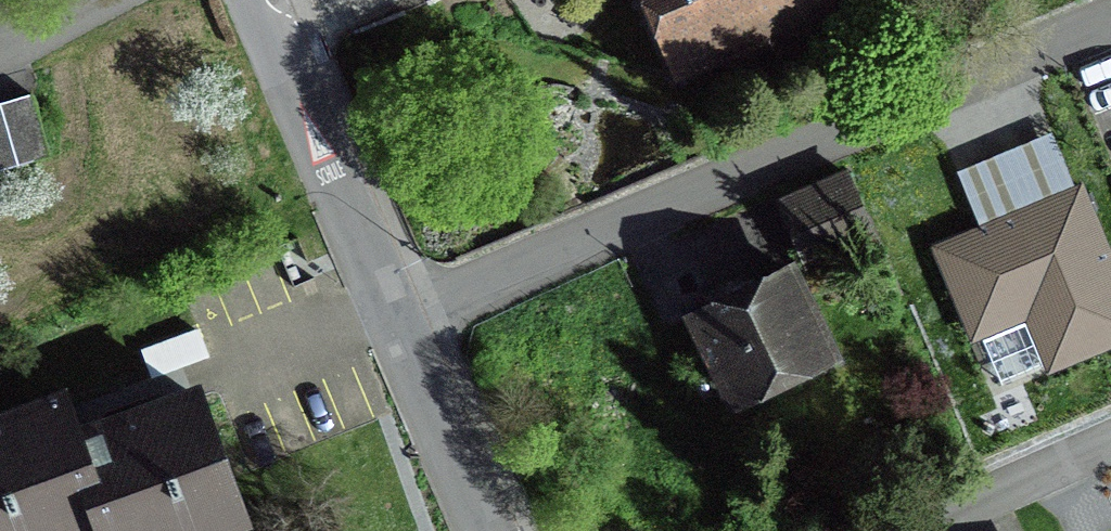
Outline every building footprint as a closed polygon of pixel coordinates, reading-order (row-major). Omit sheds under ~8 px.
[(665,68),(802,12),(809,29),(878,0),(637,0),(665,68)] [(27,96),(0,104),(0,169),(45,156),(27,96)] [(874,237),(846,175),(781,204),(809,266),(874,237)] [(1110,339),(1110,275),(1075,194),(1049,205),(943,252),(977,328),(1030,304),(1056,363),(1110,339)] [(785,263),(679,316),(725,406),(831,354),(785,263)] [(0,422),(0,530),(232,530),(249,524),(200,397),(85,441),(68,396),(0,422)]
